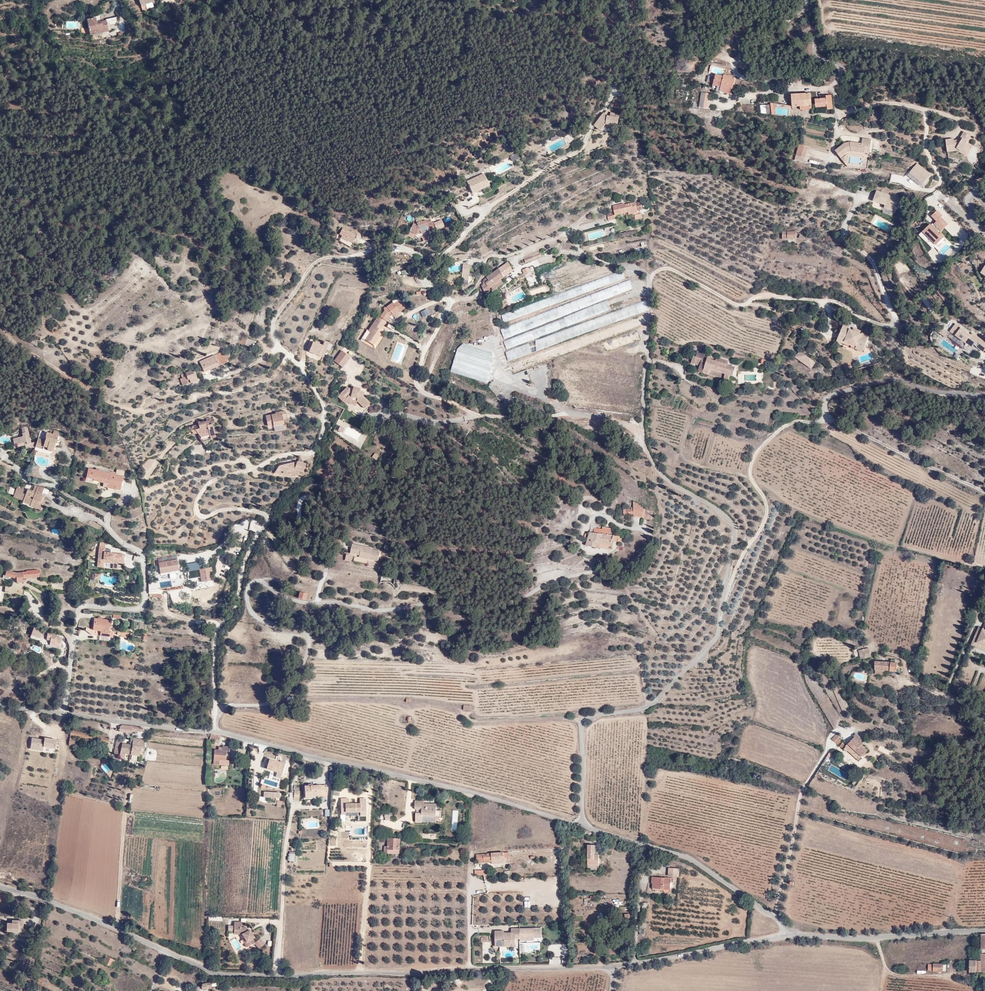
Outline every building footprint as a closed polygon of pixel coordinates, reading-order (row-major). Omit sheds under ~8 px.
[(102,16),(88,19),(91,34),(106,31),(109,30),(108,25),(107,19),(103,20),(102,16)] [(107,19),(108,25),(116,24),(118,19),(118,16),(107,18),(107,19)] [(724,78),(716,76),(714,86),(721,88),(722,87),(726,88),(725,94),(732,96),(734,86),(736,80),(724,77),(724,78)] [(707,85),(714,86),(715,79),(709,78),(707,85)] [(702,95),(699,109),(707,110),(709,96),(702,95)] [(801,108),(806,108),(806,96),(792,95),(791,108),(801,108)] [(831,114),(831,100),(826,100),(825,102),(814,101),(814,109),(825,109),(825,114),(831,114)] [(605,126),(616,127),(618,116),(609,115),(609,119),(606,118),(602,115),(593,127),(600,132),(605,126)] [(951,138),(942,139),(944,151),(954,150),(963,156),(970,146),(964,142),(968,135),(961,131),(957,137),(958,137),(956,141),(951,142),(951,138)] [(841,142),(832,150),(838,158),(846,150),(866,153),(868,139),(859,137),(859,143),(847,141),(841,142)] [(512,162),(518,158),(515,153),(509,157),(512,162)] [(932,175),(918,165),(913,172),(927,183),(932,175)] [(481,177),(464,185),(469,196),(486,188),(481,177)] [(895,198),(874,191),(871,200),(882,204),(881,207),(890,210),(895,198)] [(612,215),(605,217),(606,223),(615,221),(614,217),(626,214),(627,216),(635,214),(635,212),(640,211),(639,204),(634,206),(633,204),(623,207),(622,206),(610,208),(612,215)] [(940,216),(934,211),(929,216),(934,221),(929,226),(927,225),(920,231),(934,245),(942,237),(938,233),(945,225),(938,218),(940,216)] [(442,220),(433,222),(436,230),(445,228),(442,220)] [(412,224),(408,232),(415,235),(420,234),(428,231),(428,230),(434,228),(432,223),(431,224),(430,222),(426,223),(425,221),(421,223),(420,222),(416,223),(416,225),(415,226),(412,224)] [(351,243),(355,235),(342,228),(338,235),(341,237),(339,239),(347,243),(347,242),(351,243)] [(539,252),(523,258),(525,263),(541,256),(539,252)] [(479,286),(480,288),(485,293),(484,293),(494,290),(504,283),(501,278),(512,271),(506,263),(481,281),(483,283),(479,286)] [(615,275),(616,280),(624,278),(623,272),(615,275)] [(629,281),(584,297),(587,305),(632,289),(629,281)] [(503,321),(559,303),(556,296),(501,314),(503,321)] [(510,361),(513,369),(649,326),(645,314),(649,312),(645,301),(611,313),(607,301),(586,308),(583,300),(500,327),(504,338),(503,338),(507,350),(505,350),(508,362),(510,361)] [(385,313),(390,319),(399,313),(400,314),(407,309),(401,301),(395,306),(394,305),(384,313),(385,313)] [(380,320),(387,324),(390,319),(385,313),(380,320)] [(377,339),(387,324),(380,320),(378,319),(368,334),(371,335),(366,344),(374,348),(379,340),(377,339)] [(952,323),(947,331),(962,342),(964,339),(971,344),(973,341),(976,343),(973,347),(980,352),(984,345),(984,344),(969,332),(968,334),(952,323)] [(840,324),(833,341),(841,344),(842,342),(853,347),(852,348),(859,351),(866,335),(858,332),(858,330),(850,326),(849,328),(840,324)] [(251,348),(254,341),(247,339),(244,333),(243,335),(238,347),(240,348),(246,346),(251,348)] [(364,340),(362,344),(366,344),(371,335),(368,334),(367,336),(364,340)] [(312,342),(308,353),(323,358),(326,350),(330,351),(332,345),(323,341),(322,345),(312,342)] [(488,383),(495,360),(493,352),(465,343),(458,349),(452,371),(488,383)] [(344,349),(336,358),(344,365),(352,356),(344,349)] [(736,366),(727,363),(728,360),(720,357),(720,358),(716,357),(715,359),(707,357),(708,353),(698,350),(696,356),(693,355),(691,362),(700,365),(698,369),(703,370),(703,371),(709,373),(710,368),(725,373),(724,377),(729,379),(730,374),(733,375),(736,366)] [(225,351),(199,362),(204,373),(228,363),(226,357),(227,356),(225,351)] [(745,356),(745,353),(733,351),(732,356),(744,359),(745,356)] [(812,369),(816,361),(799,352),(794,359),(812,369)] [(725,373),(710,368),(709,373),(724,377),(725,373)] [(192,371),(185,373),(186,377),(179,380),(182,386),(189,383),(189,384),(197,381),(195,377),(194,378),(192,371)] [(494,383),(490,387),(499,397),(503,393),(494,383)] [(346,387),(340,394),(346,398),(348,395),(352,396),(352,399),(356,401),(358,401),(364,407),(369,401),(363,395),(363,391),(359,390),(352,388),(346,387)] [(351,399),(348,399),(346,398),(340,394),(338,396),(345,401),(355,403),(356,401),(352,399),(351,399)] [(273,426),(284,424),(283,420),(282,417),(286,416),(284,411),(276,412),(276,414),(266,417),(268,426),(273,425),(273,426)] [(196,431),(198,433),(203,442),(214,438),(217,437),(213,423),(215,422),(211,418),(207,419),(207,420),(204,421),(197,421),(198,424),(188,427),(192,432),(196,431)] [(21,426),(23,436),(19,437),(13,438),(14,445),(19,444),(25,442),(25,444),(26,449),(35,446),(34,441),(31,442),(27,427),(21,426)] [(47,447),(47,449),(48,450),(49,450),(49,452),(51,452),(52,452),(53,451),(55,444),(58,441),(59,440),(58,439),(60,432),(54,430),(53,433),(46,431),(45,435),(47,436),(46,440),(38,438),(35,446),(42,448),(43,445),(47,447)] [(214,438),(203,442),(207,447),(216,441),(214,438)] [(148,459),(141,466),(144,471),(150,467),(153,460),(148,459)] [(279,465),(277,468),(284,472),(285,470),(289,472),(291,468),(293,469),(293,473),(299,474),(301,470),(304,471),(306,462),(299,460),(281,464),(280,464),(280,465),(279,465)] [(109,472),(109,474),(100,472),(95,471),(88,470),(86,478),(94,480),(94,481),(108,484),(116,486),(115,489),(121,490),(124,477),(116,475),(116,473),(109,472)] [(23,501),(30,503),(30,505),(29,506),(35,509),(37,506),(42,509),(44,504),(42,503),(43,500),(44,500),(46,496),(42,494),(45,487),(34,485),(32,490),(28,488),(27,491),(17,487),(15,492),(14,495),(13,497),(23,501)] [(633,509),(633,514),(642,516),(643,510),(634,504),(633,509)] [(652,520),(652,512),(651,511),(643,510),(642,516),(642,519),(652,520)] [(598,543),(602,544),(610,545),(612,545),(613,541),(622,542),(622,539),(621,538),(620,534),(616,533),(615,535),(611,535),(611,528),(605,527),(604,529),(596,527),(595,532),(592,531),(587,545),(596,547),(598,543)] [(100,543),(98,562),(89,561),(88,569),(97,570),(97,568),(103,568),(104,563),(114,564),(113,570),(118,570),(118,563),(123,564),(124,554),(104,553),(105,543),(100,543)] [(377,561),(379,550),(370,548),(365,547),(366,546),(356,544),(354,553),(350,552),(349,553),(346,553),(344,559),(353,561),(353,560),(367,562),(367,565),(372,566),(373,561),(377,561)] [(163,558),(159,558),(161,573),(168,572),(179,571),(178,560),(174,560),(173,556),(168,557),(168,558),(163,559),(163,558)] [(187,563),(188,571),(199,570),(198,562),(187,563)] [(28,571),(16,572),(7,569),(5,574),(16,578),(17,583),(25,582),(25,577),(35,576),(34,568),(28,569),(28,571)] [(212,568),(204,569),(204,570),(201,570),(202,575),(206,574),(206,577),(204,577),(204,576),(202,576),(202,581),(210,580),(210,574),(209,574),(208,572),(212,571),(212,568)] [(26,589),(8,585),(7,592),(25,595),(26,589)] [(299,592),(298,598),(305,600),(306,593),(299,592)] [(88,622),(88,626),(112,629),(113,621),(95,618),(95,623),(88,622)] [(974,645),(984,650),(984,625),(984,628),(981,627),(974,645)] [(112,629),(88,626),(87,630),(94,631),(93,634),(114,637),(114,632),(112,632),(112,629)] [(45,632),(36,629),(33,637),(43,640),(45,632)] [(58,638),(59,634),(49,632),(48,640),(52,641),(52,645),(48,645),(49,649),(61,651),(63,639),(58,638)] [(861,649),(858,650),(860,659),(861,659),(871,657),(869,648),(861,649)] [(891,662),(876,661),(875,670),(897,672),(897,670),(901,670),(901,663),(894,663),(894,660),(891,659),(891,662)] [(950,688),(942,685),(942,686),(941,691),(940,692),(948,694),(950,688)] [(77,737),(109,743),(110,739),(72,731),(71,736),(77,737)] [(837,740),(835,743),(845,750),(846,748),(856,755),(859,752),(863,756),(869,750),(863,745),(865,743),(862,741),(864,739),(857,733),(855,736),(856,736),(847,746),(837,740)] [(220,737),(210,735),(210,739),(214,740),(215,740),(214,743),(218,744),(220,737)] [(44,740),(31,739),(30,750),(43,751),(43,747),(56,748),(56,739),(44,738),(44,740)] [(134,738),(132,745),(131,754),(140,755),(140,750),(144,751),(145,740),(134,738)] [(125,753),(131,754),(132,745),(130,745),(122,743),(123,740),(117,740),(114,752),(120,753),(120,756),(125,757),(125,753)] [(225,752),(229,753),(229,747),(222,747),(221,751),(214,750),(212,764),(213,764),(218,764),(218,760),(224,761),(225,757),(225,752)] [(270,771),(281,774),(283,765),(268,760),(265,770),(270,771)] [(105,763),(101,766),(105,773),(110,770),(105,763)] [(310,795),(311,795),(316,795),(327,794),(326,785),(320,785),(313,785),(306,785),(305,786),(305,795),(306,797),(311,797),(310,796),(310,795)] [(339,798),(339,814),(344,814),(345,817),(350,817),(350,811),(356,811),(356,815),(360,815),(359,803),(349,803),(348,798),(339,798)] [(421,810),(421,817),(435,817),(440,817),(440,810),(435,810),(435,805),(421,804),(421,802),(415,802),(415,810),(421,810)] [(384,846),(384,853),(388,853),(388,849),(400,850),(400,839),(399,839),(399,837),(397,837),(397,839),(389,839),(389,846),(384,846)] [(587,864),(599,865),(600,855),(595,855),(595,845),(589,844),(587,864)] [(505,860),(505,854),(478,854),(478,862),(493,862),(493,861),(505,860)] [(644,857),(643,864),(653,865),(654,858),(644,857)] [(677,870),(667,869),(667,877),(677,878),(677,870)] [(662,888),(669,889),(669,883),(672,883),(672,879),(652,877),(651,882),(653,882),(652,889),(662,889),(662,888)] [(8,924),(7,932),(19,932),(19,929),(25,929),(25,921),(14,921),(13,924),(8,924)] [(252,939),(253,938),(250,933),(249,930),(247,930),(246,928),(241,927),(241,926),(233,925),(233,926),(232,931),(232,932),(235,933),(235,934),(241,935),(243,938),(245,942),(243,943),(245,948),(254,943),(252,939)] [(516,942),(516,937),(521,937),(520,928),(512,928),(512,932),(505,932),(505,930),(496,930),(496,946),(506,946),(506,944),(510,944),(511,942),(516,942)] [(981,934),(981,960),(970,960),(970,971),(984,971),(984,934),(981,934)] [(259,949),(265,944),(260,938),(254,943),(259,949)] [(106,955),(103,962),(112,966),(115,959),(106,955)] [(100,971),(95,982),(101,984),(106,973),(100,971)]
